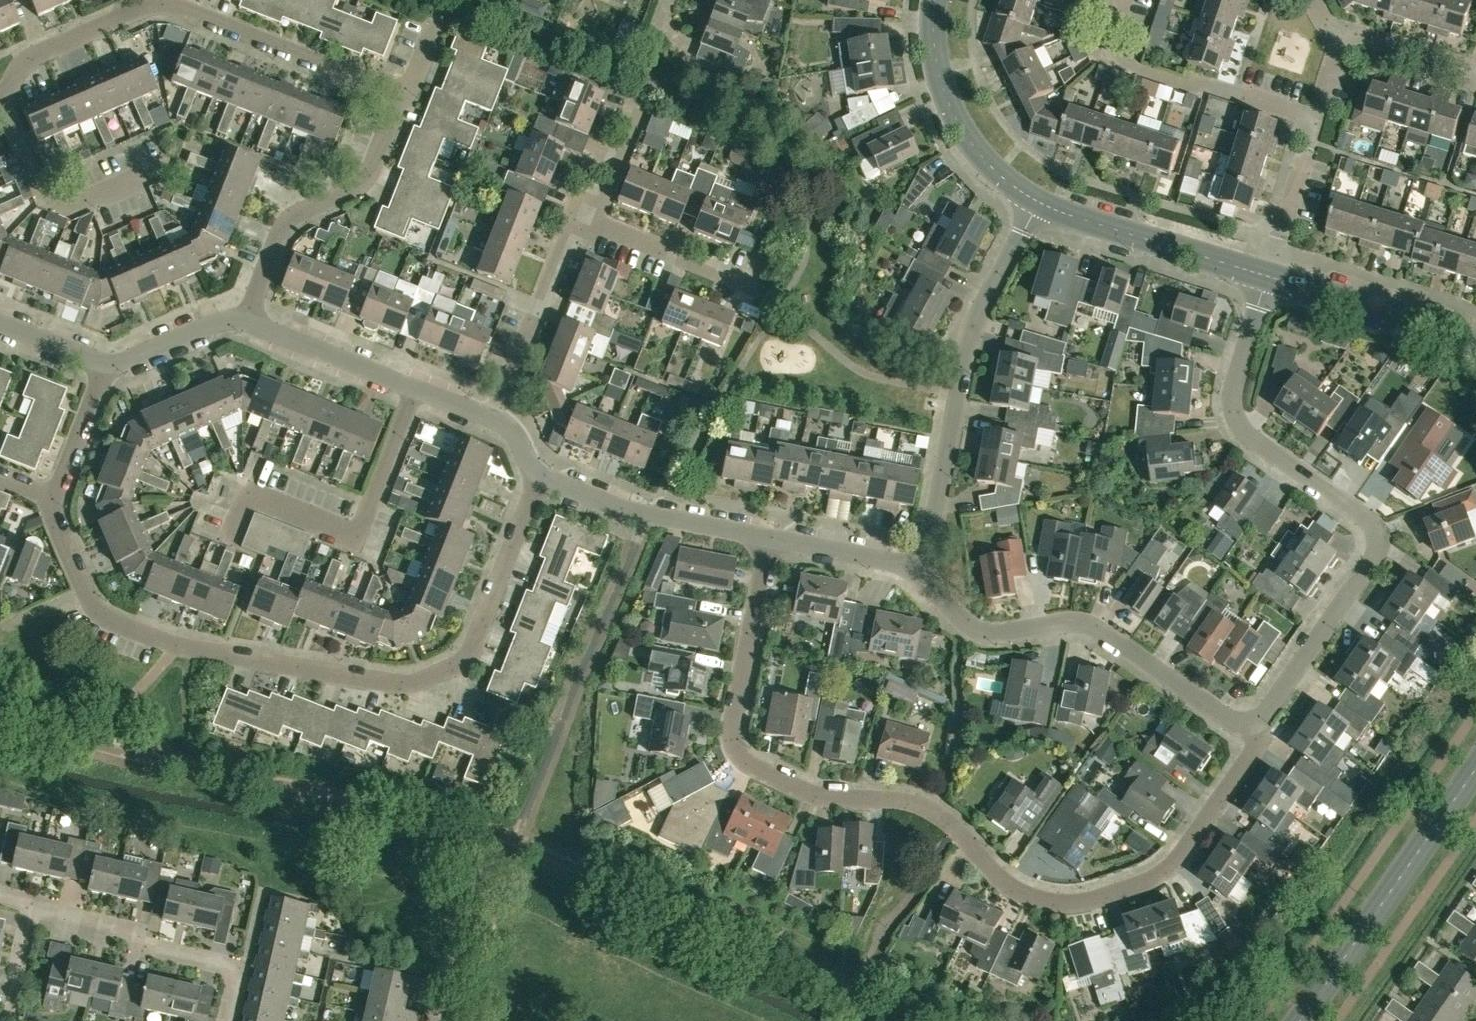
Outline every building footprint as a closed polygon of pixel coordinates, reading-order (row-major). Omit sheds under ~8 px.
[(20,24),(9,0),(0,0),(0,33),(20,24)] [(54,0),(31,0),(38,16),(58,8),(54,0)] [(266,0),(235,0),(241,2),(239,8),(260,16),(266,0)] [(312,0),(266,0),(260,16),(281,24),(283,19),(302,26),(312,0)] [(352,17),(333,9),(337,0),(312,0),(302,26),(321,34),(319,39),(340,48),(352,17)] [(519,9),(538,16),(541,7),(523,0),(519,9)] [(769,0),(745,0),(743,5),(729,0),(718,0),(710,20),(742,32),(746,21),(762,23),(771,1),(769,0)] [(827,6),(855,11),(858,0),(829,0),(827,6)] [(1037,4),(1025,0),(1004,0),(1002,7),(997,5),(994,14),(1025,24),(1024,25),(1029,27),(1037,4)] [(1160,5),(1173,9),(1175,1),(1172,0),(1162,0),(1160,5)] [(1246,9),(1218,0),(1209,0),(1203,19),(1234,29),(1238,17),(1243,18),(1246,9)] [(1246,9),(1249,0),(1248,0),(1218,0),(1246,9)] [(1345,10),(1355,4),(1374,10),(1377,0),(1339,0),(1345,10)] [(1400,0),(1377,0),(1374,10),(1386,14),(1385,18),(1394,21),(1400,0)] [(1425,0),(1400,0),(1394,21),(1403,24),(1405,19),(1417,23),(1425,0)] [(1449,0),(1425,0),(1417,23),(1430,27),(1429,32),(1438,35),(1449,0)] [(1438,35),(1447,38),(1449,33),(1462,37),(1471,6),(1452,0),(1449,0),(1438,35)] [(1065,4),(1062,12),(1074,16),(1077,8),(1065,4)] [(1160,5),(1157,13),(1170,17),(1173,9),(1160,5)] [(1062,12),(1059,21),(1072,25),(1074,16),(1062,12)] [(352,17),(340,48),(361,56),(363,50),(383,58),(397,22),(376,13),(371,25),(352,17)] [(1018,46),(1024,25),(1025,24),(994,14),(985,44),(996,48),(1004,65),(1023,56),(1022,55),(1018,46)] [(833,19),(833,33),(862,34),(862,20),(833,19)] [(1230,42),(1234,29),(1203,19),(1196,41),(1232,52),(1235,43),(1230,42)] [(737,44),(742,32),(710,20),(701,44),(724,53),(719,67),(742,76),(750,54),(737,44)] [(1023,30),(1022,33),(1044,40),(1052,36),(1056,34),(1030,26),(1030,27),(1026,26),(1025,25),(1023,30)] [(163,39),(172,43),(177,30),(168,26),(163,39)] [(448,71),(500,91),(508,71),(482,60),(489,40),(459,28),(450,50),(456,52),(448,71)] [(852,68),(889,63),(885,37),(837,45),(841,70),(842,70),(852,68)] [(1146,49),(1158,53),(1161,45),(1149,41),(1146,49)] [(1229,61),(1232,52),(1196,41),(1189,63),(1219,73),(1224,60),(1229,61)] [(1081,42),(1069,48),(1073,55),(1085,50),(1081,42)] [(187,88),(186,93),(190,95),(207,53),(200,50),(199,54),(185,48),(171,82),(187,88)] [(1010,87),(1044,70),(1033,49),(1022,55),(1023,56),(1004,65),(1010,77),(1006,79),(1010,87)] [(1085,50),(1073,55),(1077,63),(1089,57),(1085,50)] [(190,108),(197,92),(212,98),(226,64),(212,59),(214,55),(207,53),(190,95),(186,93),(181,105),(190,108)] [(127,60),(121,63),(139,104),(134,106),(140,118),(149,114),(142,98),(157,91),(143,57),(129,63),(127,60)] [(116,69),(103,75),(117,108),(132,102),(134,106),(139,104),(121,63),(114,65),(116,69)] [(889,63),(852,68),(842,70),(846,96),(893,88),(889,63)] [(239,70),(226,64),(212,98),(228,104),(226,109),(230,111),(247,68),(240,66),(239,70)] [(563,80),(567,71),(555,66),(551,76),(563,80)] [(1100,66),(1096,78),(1104,81),(1108,68),(1100,66)] [(1073,67),(1060,73),(1066,85),(1077,75),(1073,67)] [(237,108),(253,114),(266,80),(252,75),(254,71),(247,68),(230,111),(226,109),(221,120),(231,124),(237,108)] [(1108,68),(1104,81),(1112,83),(1116,71),(1108,68)] [(1043,96),(1044,97),(1054,92),(1044,70),(1010,87),(1014,96),(1019,94),(1025,105),(1043,96)] [(491,112),(500,91),(448,71),(441,91),(435,88),(427,109),(457,121),(458,121),(465,102),(491,112)] [(563,103),(595,116),(603,96),(583,88),(587,79),(567,71),(563,80),(570,83),(563,103)] [(102,115),(117,108),(103,75),(89,81),(88,77),(81,80),(99,121),(95,123),(100,135),(109,131),(102,115)] [(1384,132),(1387,122),(1400,80),(1392,77),(1388,89),(1374,84),(1369,99),(1362,97),(1354,122),(1384,132)] [(76,86),(63,92),(78,125),(93,119),(95,123),(99,121),(81,80),(75,83),(76,86)] [(279,85),(266,80),(253,114),(268,120),(266,125),(271,126),(287,84),(281,82),(279,85)] [(1144,80),(1140,92),(1148,95),(1152,83),(1144,80)] [(1409,128),(1418,98),(1404,93),(1408,82),(1400,80),(1387,122),(1409,128)] [(1152,83),(1148,95),(1156,98),(1160,85),(1152,83)] [(277,124),(293,130),(306,96),(293,91),(294,87),(287,84),(271,126),(266,125),(262,136),(271,140),(277,124)] [(1072,106),(1076,92),(1068,90),(1063,103),(1072,106)] [(1431,135),(1444,93),(1436,90),(1432,102),(1418,98),(1409,128),(1431,135)] [(62,132),(78,125),(63,92),(50,98),(48,94),(42,97),(60,138),(55,140),(60,152),(69,148),(62,132)] [(1444,93),(1431,135),(1453,142),(1463,111),(1448,107),(1452,95),(1444,93)] [(1196,97),(1188,94),(1184,107),(1192,109),(1196,97)] [(328,100),(321,97),(320,101),(306,96),(293,130),(308,136),(306,141),(311,142),(328,100)] [(1048,106),(1044,97),(1043,96),(1025,105),(1034,122),(1030,134),(1060,144),(1070,113),(1069,112),(1048,106)] [(23,110),(37,143),(53,136),(55,140),(60,138),(42,97),(35,100),(37,104),(23,110)] [(872,104),(868,106),(866,98),(848,101),(851,114),(842,119),(848,131),(878,117),(872,104)] [(334,103),(328,100),(311,142),(306,141),(302,152),(311,156),(317,139),(334,146),(347,112),(333,106),(334,103)] [(587,136),(595,116),(563,103),(555,122),(538,116),(534,126),(554,133),(558,124),(587,136)] [(181,105),(177,115),(186,118),(190,108),(181,105)] [(1083,146),(1093,115),(1070,107),(1069,112),(1070,113),(1060,144),(1069,146),(1070,141),(1083,146)] [(164,108),(149,114),(153,123),(155,129),(170,122),(164,108)] [(478,129),(458,121),(457,121),(427,109),(419,129),(414,127),(406,147),(436,159),(444,140),(470,150),(478,129)] [(653,113),(649,123),(669,131),(673,121),(653,113)] [(1240,136),(1276,147),(1278,138),(1273,136),(1278,123),(1247,113),(1240,136)] [(149,114),(140,118),(144,127),(153,123),(149,114)] [(1103,158),(1115,122),(1093,115),(1083,146),(1096,150),(1094,155),(1103,158)] [(1475,115),(1464,155),(1475,159),(1475,115)] [(1204,116),(1201,124),(1214,128),(1216,120),(1204,116)] [(221,120),(217,130),(227,134),(231,124),(221,120)] [(1127,160),(1137,129),(1115,122),(1103,158),(1112,161),(1114,156),(1127,160)] [(649,123),(645,133),(665,141),(669,131),(649,123)] [(1201,124),(1199,132),(1211,136),(1214,128),(1201,124)] [(551,143),(554,133),(534,126),(523,155),(556,168),(563,148),(551,143)] [(878,176),(880,172),(916,154),(905,131),(889,138),(882,126),(851,141),(861,162),(860,166),(866,179),(870,180),(878,176)] [(1147,172),(1158,136),(1137,129),(1127,160),(1139,164),(1138,169),(1147,172)] [(109,131),(100,135),(104,144),(113,141),(109,131)] [(262,136),(258,146),(267,150),(271,140),(262,136)] [(1158,136),(1147,172),(1156,175),(1157,170),(1171,174),(1181,144),(1158,136)] [(1273,156),(1276,147),(1240,136),(1233,158),(1264,167),(1268,154),(1273,156)] [(835,142),(829,145),(833,153),(847,145),(843,137),(835,142)] [(429,179),(436,159),(406,147),(397,168),(403,170),(395,190),(447,210),(455,189),(429,179)] [(69,148),(60,152),(64,162),(74,158),(69,148)] [(219,164),(214,163),(212,167),(254,184),(257,177),(253,176),(259,162),(225,148),(219,164)] [(277,150),(274,157),(281,160),(284,153),(277,150)] [(302,152),(298,162),(307,166),(311,156),(302,152)] [(749,152),(744,162),(751,165),(754,163),(749,152)] [(193,154),(189,164),(199,168),(203,158),(193,154)] [(548,188),(556,168),(523,155),(515,174),(508,171),(504,181),(524,189),(528,180),(548,188)] [(215,174),(209,189),(243,202),(248,189),(252,190),(254,184),(212,167),(214,163),(203,158),(199,168),(215,174)] [(1260,180),(1264,167),(1233,158),(1227,180),(1262,190),(1265,181),(1260,180)] [(1349,159),(1345,172),(1353,174),(1357,162),(1349,159)] [(1190,160),(1188,168),(1200,172),(1203,163),(1190,160)] [(1188,168),(1185,176),(1198,180),(1200,172),(1188,168)] [(688,193),(690,189),(700,193),(707,173),(698,169),(695,177),(676,170),(670,185),(657,218),(677,226),(682,214),(690,193),(688,193)] [(907,210),(916,200),(933,181),(920,169),(900,206),(907,210)] [(1370,169),(1366,182),(1374,184),(1378,171),(1370,169)] [(638,210),(651,178),(631,170),(618,203),(638,210)] [(1385,170),(1381,183),(1389,185),(1393,173),(1385,170)] [(735,184),(717,177),(707,173),(700,193),(708,196),(707,200),(706,200),(693,232),(713,240),(733,191),(735,184)] [(1393,173),(1389,185),(1397,188),(1401,176),(1393,173)] [(1194,191),(1198,180),(1187,176),(1183,188),(1194,191)] [(657,218),(670,185),(651,178),(638,210),(657,218)] [(1260,200),(1262,190),(1227,180),(1220,202),(1251,212),(1255,198),(1260,200)] [(520,198),(524,189),(504,181),(500,191),(508,194),(500,213),(533,226),(540,206),(520,198)] [(1428,184),(1425,196),(1433,199),(1437,186),(1428,184)] [(1437,186),(1433,199),(1441,201),(1445,189),(1437,186)] [(238,216),(243,202),(209,189),(203,205),(198,203),(196,208),(239,224),(241,217),(238,216)] [(438,231),(447,210),(395,190),(388,209),(382,207),(374,228),(404,240),(412,220),(438,231)] [(733,248),(746,216),(750,218),(757,201),(733,191),(713,240),(733,248)] [(177,194),(173,204),(184,208),(187,199),(177,194)] [(14,210),(24,206),(20,197),(10,201),(14,210)] [(468,201),(460,198),(454,213),(462,216),(468,201)] [(232,229),(236,231),(239,224),(196,208),(198,203),(187,199),(184,208),(199,214),(193,229),(223,241),(223,242),(227,244),(232,229)] [(1350,236),(1359,206),(1337,199),(1326,235),(1335,238),(1337,233),(1350,236)] [(0,211),(2,215),(14,210),(10,201),(0,205),(0,211)] [(941,215),(952,221),(946,232),(977,248),(989,225),(947,203),(941,215)] [(1370,248),(1381,212),(1359,206),(1350,236),(1362,240),(1361,245),(1370,248)] [(68,220),(48,212),(44,221),(64,230),(68,220)] [(1393,250),(1403,219),(1381,212),(1370,248),(1379,251),(1381,246),(1393,250)] [(525,246),(533,226),(500,213),(492,233),(525,246)] [(79,222),(89,226),(93,218),(90,217),(79,222)] [(159,219),(149,223),(154,233),(163,229),(159,219)] [(1423,231),(1424,231),(1426,226),(1403,219),(1393,250),(1406,254),(1404,259),(1414,261),(1423,231)] [(39,221),(35,231),(45,235),(48,225),(39,221)] [(450,221),(444,236),(452,240),(458,224),(450,221)] [(331,223),(327,233),(337,237),(346,240),(350,230),(331,223)] [(977,248),(946,232),(935,225),(916,261),(937,272),(943,260),(965,271),(977,248)] [(154,233),(161,249),(145,255),(160,289),(173,283),(175,286),(181,284),(163,242),(168,240),(163,229),(154,233)] [(216,259),(223,242),(223,241),(193,229),(191,235),(185,238),(198,267),(199,267),(216,259)] [(318,229),(314,239),(333,246),(337,237),(327,233),(318,229)] [(0,272),(0,275),(13,280),(12,284),(19,286),(35,244),(40,246),(45,235),(35,231),(29,247),(13,241),(2,271),(1,270),(0,272)] [(1445,237),(1424,231),(1423,231),(1414,261),(1426,265),(1425,270),(1434,273),(1445,237)] [(13,241),(7,238),(5,233),(0,235),(0,270),(1,270),(2,271),(13,241)] [(517,265),(525,246),(492,233),(485,252),(517,265)] [(114,250),(123,246),(119,236),(110,240),(114,250)] [(444,236),(438,252),(446,255),(452,240),(444,236)] [(79,237),(75,247),(85,250),(89,241),(79,237)] [(1457,275),(1467,244),(1445,237),(1434,273),(1443,276),(1444,271),(1457,275)] [(181,284),(188,281),(186,277),(201,271),(199,267),(198,267),(185,238),(170,245),(168,240),(163,242),(181,284)] [(772,244),(759,239),(755,249),(768,254),(772,244)] [(27,285),(40,291),(54,257),(38,251),(40,246),(35,244),(19,286),(25,289),(27,285)] [(1467,244),(1457,275),(1470,279),(1469,284),(1475,286),(1475,247),(1467,244)] [(124,259),(128,257),(123,246),(114,250),(121,266),(106,273),(119,302),(118,302),(119,306),(134,300),(135,304),(142,301),(126,264),(124,259)] [(75,247),(69,263),(54,257),(40,291),(54,296),(52,300),(59,302),(75,260),(80,262),(85,250),(75,247)] [(919,255),(920,253),(909,248),(906,254),(905,255),(913,259),(914,259),(916,260),(919,255)] [(509,285),(517,265),(485,252),(477,272),(509,285)] [(147,294),(160,289),(145,255),(130,262),(128,257),(124,259),(126,264),(142,301),(148,298),(147,294)] [(302,296),(314,264),(294,256),(282,289),(302,296)] [(1049,256),(1036,297),(1052,301),(1046,322),(1071,329),(1081,299),(1068,295),(1077,264),(1049,256)] [(78,267),(80,262),(75,260),(59,302),(65,305),(67,301),(81,307),(83,303),(82,302),(94,273),(78,267)] [(610,295),(617,277),(626,280),(630,270),(606,260),(602,270),(585,263),(577,283),(610,295)] [(937,272),(916,261),(914,260),(903,281),(915,287),(908,302),(939,319),(951,297),(932,286),(939,273),(937,272)] [(321,304),(334,272),(314,264),(302,296),(321,304)] [(361,289),(369,269),(359,265),(354,279),(334,272),(321,304),(323,305),(322,307),(322,310),(332,314),(336,313),(337,310),(341,312),(352,285),(361,289)] [(380,327),(392,294),(373,287),(379,273),(369,269),(361,289),(370,292),(360,319),(364,321),(363,324),(364,328),(373,331),(377,330),(378,327),(380,327)] [(429,271),(426,279),(432,281),(435,273),(429,271)] [(1105,271),(1094,308),(1119,316),(1114,332),(1128,336),(1136,309),(1123,305),(1131,279),(1105,271)] [(83,303),(81,307),(90,310),(91,306),(101,310),(118,302),(119,302),(106,273),(100,275),(94,273),(82,302),(83,303)] [(474,279),(470,289),(483,294),(486,284),(474,279)] [(602,315),(610,295),(577,283),(569,303),(596,313),(592,322),(612,330),(616,321),(602,315)] [(486,284),(483,294),(503,302),(507,292),(486,284)] [(419,312),(427,292),(418,288),(412,302),(392,294),(380,327),(399,335),(410,308),(419,312)] [(660,301),(663,293),(653,289),(645,309),(655,313),(660,301)] [(429,315),(418,342),(438,350),(451,318),(457,303),(427,292),(419,312),(429,315)] [(682,332),(694,299),(675,292),(670,304),(660,301),(655,313),(652,321),(682,332)] [(901,343),(908,330),(927,341),(939,319),(908,302),(895,295),(894,296),(893,295),(886,308),(887,309),(881,320),(880,319),(878,322),(872,324),(870,323),(868,326),(901,343)] [(1155,336),(1172,341),(1187,346),(1192,328),(1208,333),(1216,308),(1181,298),(1177,312),(1164,308),(1155,336)] [(701,340),(714,307),(694,299),(682,332),(701,340)] [(714,307),(701,340),(721,348),(734,315),(714,307)] [(1292,317),(1288,328),(1307,334),(1311,323),(1292,317)] [(458,358),(470,325),(451,318),(438,350),(458,358)] [(612,330),(592,322),(589,332),(562,321),(554,341),(587,354),(601,359),(612,330)] [(1348,322),(1346,328),(1378,338),(1380,332),(1348,322)] [(470,325),(458,358),(477,366),(490,333),(470,325)] [(1070,333),(1063,331),(1061,338),(1068,340),(1070,333)] [(1172,341),(1155,336),(1146,334),(1143,367),(1159,368),(1157,388),(1193,392),(1193,390),(1199,391),(1201,370),(1195,370),(1195,366),(1170,363),(1172,341)] [(1042,336),(1038,348),(1064,356),(1067,343),(1042,336)] [(579,373),(587,354),(554,341),(546,361),(579,373)] [(998,378),(998,380),(1034,387),(1037,370),(1063,375),(1067,357),(1064,356),(1038,348),(1028,345),(1026,359),(1003,355),(1002,357),(999,357),(995,359),(993,373),(995,377),(998,378)] [(1318,392),(1323,385),(1301,370),(1294,365),(1298,352),(1280,346),(1273,368),(1276,369),(1274,378),(1284,381),(1290,386),(1276,407),(1286,414),(1283,417),(1295,425),(1297,421),(1297,422),(1318,392)] [(571,393),(579,373),(546,361),(539,381),(548,384),(543,397),(549,411),(567,403),(565,397),(567,392),(571,393)] [(13,374),(0,369),(0,407),(13,374)] [(615,369),(609,385),(616,388),(623,372),(615,369)] [(623,372),(616,388),(625,391),(631,375),(623,372)] [(670,374),(667,382),(682,389),(685,380),(670,374)] [(26,420),(57,432),(65,411),(59,409),(67,389),(31,375),(23,397),(34,401),(26,420)] [(241,376),(232,380),(230,376),(222,380),(224,384),(223,384),(236,414),(242,411),(248,413),(259,383),(258,383),(241,376)] [(639,378),(635,386),(650,392),(654,384),(639,378)] [(266,426),(283,384),(276,381),(274,385),(260,379),(258,383),(259,383),(248,413),(263,419),(261,424),(266,426)] [(220,420),(236,414),(223,384),(224,384),(222,380),(208,386),(206,382),(200,385),(218,427),(213,429),(218,440),(227,436),(220,420)] [(685,380),(682,389),(697,395),(701,387),(685,380)] [(1031,404),(1034,387),(998,380),(993,405),(1016,410),(1013,424),(1055,432),(1058,416),(1047,407),(1031,404)] [(288,429),(301,395),(288,390),(289,386),(283,384),(266,426),(261,424),(257,436),(266,439),(272,423),(288,429)] [(654,384),(650,392),(666,399),(670,390),(654,384)] [(213,429),(218,427),(200,385),(193,388),(195,392),(181,397),(196,431),(211,424),(213,429)] [(1318,392),(1297,422),(1319,436),(1333,415),(1345,423),(1361,400),(1340,386),(1330,401),(1318,392)] [(1190,417),(1193,392),(1157,388),(1155,408),(1139,406),(1136,438),(1139,437),(1163,435),(1165,415),(1190,417)] [(306,441),(323,399),(316,397),(315,400),(301,395),(288,429),(303,435),(302,440),(306,441)] [(681,395),(676,408),(686,412),(691,399),(681,395)] [(181,438),(196,431),(181,397),(168,403),(167,400),(160,403),(178,444),(174,446),(179,458),(188,454),(181,438)] [(328,445),(341,411),(328,406),(329,402),(323,399),(306,441),(302,440),(297,451),(306,455),(313,439),(328,445)] [(746,402),(742,416),(759,419),(761,405),(746,402)] [(174,446),(178,444),(160,403),(153,405),(155,409),(141,415),(143,419),(144,419),(156,448),(172,442),(174,446)] [(584,447),(597,414),(577,406),(575,411),(570,409),(567,403),(549,411),(555,425),(568,430),(564,439),(584,447)] [(831,423),(833,412),(809,408),(807,418),(831,423)] [(1363,410),(1338,446),(1350,454),(1348,457),(1360,465),(1378,438),(1391,447),(1406,425),(1390,414),(1383,424),(1363,410)] [(1419,500),(1433,481),(1445,489),(1457,473),(1433,456),(1453,426),(1429,410),(1391,465),(1404,473),(1396,484),(1398,485),(1399,484),(1419,498),(1418,499),(1419,500)] [(346,457),(363,415),(356,412),(355,416),(341,411),(328,445),(343,451),(342,455),(346,457)] [(831,423),(847,426),(849,416),(833,412),(831,423)] [(603,454),(616,422),(597,414),(584,447),(603,454)] [(150,451),(156,448),(144,419),(143,419),(141,415),(133,419),(134,423),(125,427),(118,444),(118,445),(148,457),(150,451)] [(346,471),(353,455),(369,461),(382,427),(368,421),(370,418),(363,415),(346,457),(342,455),(337,467),(346,471)] [(643,470),(656,438),(662,423),(642,415),(636,430),(623,462),(643,470)] [(57,432),(26,420),(19,440),(7,435),(0,454),(0,457),(35,471),(43,451),(49,453),(57,432)] [(623,462),(636,430),(616,422),(603,454),(623,462)] [(789,432),(791,424),(782,423),(780,430),(789,432)] [(983,456),(1018,463),(1021,447),(1035,450),(1039,429),(1015,424),(1013,435),(988,431),(983,456)] [(752,450),(737,447),(740,431),(732,429),(728,445),(722,478),(736,481),(734,487),(745,489),(752,450)] [(771,479),(780,431),(771,429),(768,445),(753,442),(752,450),(745,489),(755,491),(756,485),(770,487),(771,480),(771,479)] [(793,491),(800,451),(786,449),(789,432),(780,431),(771,479),(771,480),(784,482),(783,489),(793,491)] [(1163,435),(1139,437),(1141,453),(1148,452),(1151,484),(1186,480),(1186,475),(1206,473),(1204,456),(1196,457),(1195,446),(1173,448),(1171,434),(1163,435)] [(227,436),(218,440),(222,450),(232,446),(227,436)] [(257,436),(253,445),(262,449),(266,439),(257,436)] [(449,459),(487,473),(489,467),(486,465),(491,451),(457,438),(451,454),(447,452),(445,457),(449,459)] [(793,491),(803,493),(804,486),(818,488),(827,440),(818,438),(815,454),(800,451),(793,491)] [(818,488),(831,491),(830,498),(840,500),(848,460),(851,444),(827,440),(818,488)] [(118,445),(118,444),(114,442),(109,457),(105,455),(102,462),(144,479),(143,483),(154,488),(158,479),(142,472),(148,457),(118,445)] [(431,457),(435,448),(425,444),(421,453),(431,457)] [(865,498),(874,449),(865,447),(862,463),(848,460),(840,500),(850,502),(851,495),(865,498)] [(484,480),(487,473),(449,459),(445,457),(447,452),(435,448),(431,457),(447,463),(441,479),(475,492),(481,479),(484,480)] [(887,509),(894,470),(880,467),(883,450),(874,449),(865,498),(878,500),(877,507),(887,509)] [(297,451),(293,461),(302,465),(306,455),(297,451)] [(188,454),(179,458),(183,467),(192,463),(188,454)] [(894,470),(887,509),(897,511),(898,504),(912,507),(918,474),(921,458),(912,456),(909,472),(894,470)] [(1015,478),(1018,463),(983,456),(978,482),(1003,486),(1001,494),(980,497),(983,511),(1019,505),(1024,480),(1015,478)] [(143,483),(144,479),(102,462),(100,469),(103,470),(98,485),(102,486),(102,485),(132,497),(138,482),(143,483)] [(202,473),(197,462),(189,465),(194,476),(202,473)] [(337,467),(333,477),(343,481),(346,471),(337,467)] [(1247,506),(1257,491),(1236,477),(1216,506),(1227,513),(1218,526),(1239,541),(1250,525),(1258,514),(1247,506)] [(158,479),(154,488),(164,492),(168,482),(158,479)] [(470,506),(475,492),(441,479),(435,494),(431,493),(429,497),(471,514),(474,507),(470,506)] [(409,484),(405,493),(415,497),(419,488),(409,484)] [(100,514),(103,521),(103,522),(132,509),(130,503),(132,497),(102,485),(102,486),(95,503),(100,514)] [(468,520),(471,514),(429,497),(431,493),(419,488),(415,497),(431,504),(425,520),(438,525),(438,524),(459,532),(460,532),(465,519),(468,520)] [(1426,523),(1429,531),(1427,537),(1430,547),(1436,549),(1437,553),(1475,539),(1466,514),(1475,510),(1475,496),(1474,491),(1449,500),(1454,512),(1426,523)] [(1,509),(5,511),(10,497),(0,493),(0,512),(1,509)] [(388,504),(415,515),(419,504),(392,494),(388,504)] [(1258,514),(1250,525),(1266,536),(1284,510),(1268,499),(1267,501),(1258,514)] [(132,509),(103,522),(103,521),(99,523),(105,537),(101,538),(104,545),(141,529),(146,527),(148,531),(159,526),(155,517),(139,524),(132,509)] [(169,522),(165,513),(155,517),(159,526),(169,522)] [(273,534),(278,522),(254,513),(250,524),(273,534)] [(564,583),(578,549),(600,558),(608,537),(555,516),(539,557),(545,560),(539,573),(564,583)] [(280,550),(289,527),(278,522),(273,534),(269,545),(268,546),(269,546),(280,550)] [(1084,542),(1067,539),(1069,526),(1047,522),(1042,549),(1055,552),(1050,578),(1077,583),(1078,578),(1077,578),(1084,542)] [(1337,554),(1324,546),(1332,534),(1314,522),(1309,530),(1302,525),(1295,536),(1302,540),(1292,554),(1322,575),(1328,567),(1330,568),(1333,567),(1338,559),(1338,556),(1336,555),(1337,554)] [(269,545),(273,534),(250,524),(246,536),(269,545)] [(473,537),(460,532),(459,532),(438,524),(438,525),(432,540),(428,538),(426,543),(431,544),(468,559),(471,552),(467,551),(473,537)] [(104,545),(107,552),(110,550),(117,564),(121,562),(120,561),(150,549),(143,533),(148,531),(146,527),(141,529),(104,545)] [(291,555),(300,531),(289,527),(280,550),(291,555)] [(1077,578),(1078,578),(1103,583),(1108,557),(1121,559),(1127,532),(1105,528),(1102,540),(1085,537),(1084,542),(1077,578)] [(412,543),(416,533),(406,529),(403,539),(412,543)] [(300,531),(291,555),(302,559),(312,535),(300,531)] [(426,543),(428,538),(416,533),(412,543),(429,549),(423,564),(457,578),(462,564),(466,566),(468,559),(431,544),(426,543)] [(14,555),(2,550),(6,539),(0,536),(0,591),(1,591),(6,579),(15,555),(14,555)] [(268,546),(269,545),(246,536),(241,547),(265,556),(269,546),(268,546)] [(193,541),(184,537),(180,547),(189,551),(193,541)] [(52,559),(41,555),(42,550),(42,548),(42,547),(42,545),(41,543),(39,541),(38,540),(36,539),(34,539),(32,539),(30,539),(28,540),(26,541),(25,543),(24,545),(19,543),(14,555),(15,555),(6,579),(28,587),(32,577),(43,581),(52,559)] [(1016,595),(1013,578),(1026,576),(1021,541),(999,545),(997,557),(983,560),(990,599),(1016,595)] [(328,549),(320,546),(316,555),(324,558),(328,549)] [(180,547),(174,563),(158,557),(147,587),(146,587),(144,591),(158,596),(157,600),(164,603),(180,561),(185,562),(189,551),(180,547)] [(147,587),(158,557),(153,555),(150,549),(120,561),(121,562),(128,580),(146,587),(147,587)] [(681,549),(675,580),(729,590),(735,560),(681,549)] [(1197,549),(1190,558),(1195,561),(1201,560),(1205,555),(1197,549)] [(224,553),(220,563),(230,566),(234,557),(224,553)] [(288,554),(282,569),(292,573),(298,557),(288,554)] [(657,591),(671,559),(659,554),(645,586),(657,591)] [(1307,596),(1308,595),(1310,597),(1313,596),(1318,588),(1318,586),(1316,584),(1322,575),(1292,554),(1284,565),(1276,559),(1264,576),(1261,574),(1252,585),(1275,601),(1288,583),(1307,596)] [(1146,618),(1165,591),(1155,584),(1161,569),(1141,555),(1127,575),(1139,583),(1125,604),(1146,618)] [(199,573),(183,567),(185,562),(180,561),(164,603),(170,605),(172,602),(185,607),(199,573)] [(331,562),(328,572),(337,575),(341,565),(331,562)] [(220,563),(214,579),(199,573),(185,607),(199,612),(197,616),(204,619),(220,576),(225,578),(230,566),(220,563)] [(451,591),(457,578),(423,564),(417,580),(400,574),(397,583),(408,587),(410,583),(452,599),(455,593),(451,591)] [(282,569),(276,585),(260,579),(247,613),(261,618),(259,622),(266,625),(282,582),(287,584),(292,573),(282,569)] [(390,570),(389,572),(393,581),(397,583),(400,574),(390,570)] [(328,572),(321,588),(305,582),(300,595),(301,595),(293,616),(306,621),(304,625),(311,627),(328,585),(332,587),(337,575),(328,572)] [(1458,572),(1450,583),(1460,590),(1464,585),(1468,579),(1458,572)] [(576,587),(564,583),(539,573),(532,593),(526,591),(518,612),(548,624),(556,604),(567,609),(576,587)] [(1397,594),(1426,615),(1435,603),(1446,610),(1460,590),(1450,583),(1441,576),(1432,589),(1411,574),(1397,594)] [(239,589),(223,583),(225,578),(220,576),(204,619),(210,621),(212,617),(226,623),(239,589)] [(868,606),(855,604),(842,601),(845,585),(802,577),(795,612),(813,615),(812,618),(837,623),(835,632),(849,635),(850,631),(858,632),(856,638),(859,639),(860,638),(857,638),(858,632),(861,632),(863,628),(868,606)] [(372,578),(368,587),(377,591),(379,587),(375,579),(372,578)] [(300,595),(285,589),(287,584),(282,582),(266,625),(272,627),(274,623),(288,629),(293,616),(301,595),(300,595)] [(450,606),(452,599),(410,583),(408,587),(413,589),(407,605),(437,616),(436,617),(440,619),(446,605),(450,606)] [(346,597),(331,591),(332,587),(328,585),(311,627),(318,630),(319,626),(333,632),(346,597)] [(368,587),(362,604),(346,597),(333,632),(346,637),(345,641),(351,643),(368,601),(373,603),(377,591),(368,587)] [(1193,621),(1194,619),(1207,601),(1188,587),(1175,598),(1165,591),(1146,618),(1167,633),(1181,613),(1193,621)] [(642,602),(654,604),(656,593),(644,591),(642,602)] [(654,604),(653,608),(668,611),(663,639),(716,650),(722,620),(687,613),(689,600),(656,593),(654,604)] [(1242,620),(1226,609),(1230,604),(1213,593),(1207,601),(1194,619),(1205,627),(1190,649),(1212,665),(1216,660),(1215,659),(1240,624),(1239,623),(1242,620)] [(1417,628),(1426,615),(1397,594),(1382,616),(1403,630),(1395,642),(1415,655),(1428,636),(1417,628)] [(386,613),(371,607),(373,603),(368,601),(351,643),(358,646),(360,642),(374,648),(376,644),(375,643),(386,613)] [(430,634),(436,617),(437,616),(407,605),(404,611),(398,613),(411,642),(430,634)] [(541,643),(548,624),(518,612),(510,632),(515,635),(508,654),(544,668),(552,647),(541,643)] [(393,651),(411,642),(398,613),(392,616),(386,613),(375,643),(376,644),(393,651)] [(861,648),(870,650),(913,658),(916,642),(918,632),(920,623),(877,615),(873,637),(864,635),(861,648)] [(1215,659),(1216,660),(1237,675),(1253,652),(1263,660),(1282,633),(1265,622),(1256,635),(1240,624),(1215,659)] [(918,632),(916,642),(930,645),(932,634),(918,632)] [(1415,655),(1395,642),(1387,653),(1366,639),(1364,641),(1359,638),(1348,654),(1353,657),(1351,660),(1380,680),(1389,668),(1403,678),(1418,658),(1415,655)] [(855,644),(848,643),(845,656),(852,660),(855,644)] [(695,654),(684,652),(653,646),(648,672),(666,676),(664,689),(666,690),(665,694),(678,696),(679,692),(705,697),(710,671),(693,668),(695,654)] [(536,689),(544,668),(508,654),(500,673),(494,671),(486,693),(517,705),(524,685),(536,689)] [(1372,693),(1380,680),(1351,660),(1336,681),(1357,696),(1349,707),(1370,722),(1372,723),(1386,703),(1372,693)] [(1042,669),(1016,664),(1008,705),(1026,708),(1024,720),(1046,725),(1051,698),(1037,695),(1042,669)] [(1065,687),(1064,694),(1058,721),(1080,725),(1083,713),(1101,716),(1109,675),(1083,670),(1079,690),(1065,687)] [(270,699),(269,699),(249,691),(246,697),(227,689),(212,725),(234,734),(238,722),(258,730),(270,699)] [(802,747),(807,720),(815,722),(821,692),(806,689),(804,699),(774,693),(766,735),(784,738),(783,743),(802,747)] [(302,735),(314,704),(293,696),(291,701),(271,694),(269,699),(270,699),(258,730),(278,738),(283,727),(302,734),(302,735)] [(680,758),(681,752),(687,720),(682,719),(685,705),(637,696),(633,717),(656,722),(650,752),(680,758)] [(852,764),(859,728),(863,728),(866,713),(846,709),(847,705),(823,701),(816,736),(828,738),(824,758),(852,764)] [(356,714),(336,706),(333,712),(314,704),(302,735),(302,734),(299,740),(321,748),(325,737),(345,745),(356,714)] [(1370,722),(1349,707),(1347,706),(1339,718),(1320,705),(1305,726),(1335,747),(1345,733),(1357,741),(1362,734),(1370,722)] [(389,750),(401,719),(380,711),(378,716),(358,708),(356,714),(345,745),(365,753),(370,742),(389,749),(389,750)] [(484,787),(498,752),(505,734),(464,718),(462,724),(448,718),(443,729),(444,729),(438,743),(439,743),(472,756),(464,779),(484,787)] [(444,729),(443,729),(423,721),(420,726),(401,719),(389,750),(389,749),(386,755),(408,763),(412,752),(432,760),(439,743),(438,743),(444,729)] [(920,768),(925,752),(929,736),(886,723),(877,756),(920,768)] [(1332,752),(1335,747),(1305,726),(1291,747),(1310,760),(1302,772),(1324,788),(1329,791),(1342,772),(1326,761),(1332,752)] [(1196,774),(1211,752),(1177,728),(1167,743),(1156,736),(1144,754),(1166,770),(1174,758),(1196,774)] [(1122,748),(1108,737),(1095,756),(1110,766),(1122,748)] [(1136,787),(1125,802),(1160,826),(1175,804),(1153,789),(1161,777),(1138,762),(1126,780),(1136,787)] [(704,846),(717,817),(720,811),(706,805),(715,786),(702,764),(676,777),(673,770),(659,778),(662,785),(648,793),(659,812),(673,805),(658,837),(699,856),(704,846)] [(1324,788),(1302,772),(1293,784),(1274,770),(1260,791),(1290,812),(1297,802),(1308,811),(1316,800),(1324,788)] [(1029,834),(1040,819),(1062,787),(1044,775),(1031,794),(1016,783),(1010,791),(1002,785),(993,799),(1001,805),(992,818),(1014,833),(1018,827),(1029,834)] [(1069,797),(1053,819),(1050,823),(1051,824),(1052,824),(1068,835),(1055,853),(1077,868),(1101,834),(1096,831),(1110,810),(1115,813),(1120,817),(1121,816),(1073,783),(1073,784),(1076,786),(1069,797)] [(1324,788),(1316,800),(1326,807),(1334,795),(1329,791),(1324,788)] [(10,793),(0,789),(0,804),(7,806),(10,793)] [(1258,839),(1281,855),(1282,856),(1290,844),(1283,838),(1285,835),(1285,826),(1282,824),(1290,812),(1260,791),(1255,798),(1252,795),(1243,808),(1246,811),(1245,812),(1264,826),(1256,838),(1258,839)] [(748,846),(766,808),(742,797),(730,823),(717,817),(704,846),(728,858),(736,840),(748,846)] [(766,808),(748,846),(760,851),(752,869),(776,880),(790,851),(777,845),(789,819),(766,808)] [(91,816),(83,814),(77,813),(75,824),(88,827),(89,824),(90,817),(91,816)] [(39,873),(45,843),(24,838),(26,828),(9,824),(0,862),(12,865),(12,867),(39,873)] [(842,874),(845,826),(844,826),(844,832),(818,830),(816,851),(800,850),(789,889),(815,891),(816,873),(842,874)] [(845,826),(842,874),(843,874),(843,868),(865,869),(864,884),(878,885),(882,876),(883,848),(870,848),(871,827),(845,826)] [(1135,831),(1125,844),(1126,844),(1140,854),(1141,852),(1147,843),(1148,843),(1149,841),(1141,835),(1135,831)] [(1281,855),(1258,839),(1249,851),(1228,837),(1214,857),(1243,877),(1257,858),(1271,868),(1281,855)] [(45,843),(39,873),(65,879),(70,859),(82,862),(83,857),(85,847),(86,842),(83,841),(74,839),(69,838),(66,848),(45,843)] [(164,856),(167,846),(167,843),(162,842),(156,840),(155,841),(155,845),(153,854),(164,856)] [(85,847),(83,857),(95,860),(88,890),(115,896),(121,866),(100,861),(102,851),(85,847)] [(1228,899),(1243,877),(1214,857),(1199,878),(1228,899)] [(218,860),(216,860),(208,858),(207,861),(205,873),(211,874),(221,877),(223,868),(224,867),(224,863),(225,862),(218,860)] [(121,866),(115,896),(141,902),(148,872),(160,875),(162,865),(145,861),(142,870),(121,866)] [(177,880),(166,878),(170,863),(165,862),(161,877),(159,876),(155,897),(167,899),(162,920),(189,926),(196,895),(175,890),(177,880)] [(237,894),(219,890),(214,889),(208,893),(207,897),(196,895),(189,926),(216,932),(218,921),(230,924),(237,894)] [(945,938),(949,930),(964,937),(979,904),(956,893),(944,917),(932,911),(926,923),(921,933),(918,940),(932,946),(938,934),(945,938)] [(814,908),(789,895),(784,903),(809,917),(814,908)] [(304,930),(305,927),(308,913),(318,915),(320,906),(309,904),(309,906),(272,897),(267,921),(304,930)] [(1218,940),(1214,934),(1205,919),(1183,926),(1175,903),(1150,911),(1162,947),(1165,958),(1183,952),(1218,940)] [(1205,919),(1214,934),(1227,926),(1212,903),(1199,910),(1205,919)] [(991,974),(1002,949),(1004,945),(992,939),(1003,915),(979,904),(964,937),(976,943),(971,952),(976,958),(980,960),(977,967),(991,974)] [(1146,952),(1162,947),(1150,911),(1125,919),(1133,942),(1120,946),(1128,973),(1130,976),(1152,969),(1146,952)] [(1455,911),(1451,917),(1467,928),(1472,923),(1455,911)] [(926,923),(915,917),(910,928),(921,933),(926,923)] [(1451,917),(1447,923),(1463,934),(1467,928),(1451,917)] [(325,932),(305,927),(304,930),(267,921),(261,945),(299,953),(299,951),(302,936),(323,941),(325,932)] [(1002,949),(991,974),(1018,987),(1023,975),(1038,982),(1055,946),(1026,932),(1015,955),(1002,949)] [(1472,932),(1458,951),(1475,964),(1475,934),(1472,932)] [(1128,973),(1120,946),(1116,936),(1102,940),(1101,938),(1070,949),(1080,979),(1093,975),(1104,1007),(1128,999),(1121,975),(1128,973)] [(310,953),(299,951),(299,953),(261,945),(256,968),(293,977),(294,974),(297,959),(308,962),(310,953)] [(90,997),(97,966),(74,961),(73,966),(69,965),(69,967),(53,963),(45,999),(44,1006),(58,1010),(60,1002),(66,1004),(69,992),(90,997)] [(1420,962),(1416,968),(1432,979),(1436,973),(1420,962)] [(124,972),(120,972),(121,966),(109,963),(108,969),(97,966),(90,997),(111,1002),(109,1011),(126,1015),(133,983),(131,995),(119,993),(124,972)] [(1471,1007),(1475,1000),(1475,981),(1450,963),(1436,982),(1471,1007)] [(304,977),(294,974),(293,977),(256,968),(251,992),(288,1000),(288,998),(292,983),(302,985),(304,977)] [(1416,968),(1412,974),(1428,985),(1432,979),(1416,968)] [(370,992),(405,1000),(408,987),(417,989),(419,992),(427,994),(430,983),(375,971),(370,992)] [(304,977),(302,985),(310,987),(312,978),(304,977)] [(167,1015),(174,984),(147,978),(145,986),(133,983),(126,1015),(144,1019),(146,1010),(167,1015)] [(199,989),(200,984),(186,980),(184,986),(174,984),(167,1015),(186,1019),(186,1020),(206,1020),(210,1004),(198,1001),(201,990),(199,989)] [(1471,1007),(1436,982),(1423,1001),(1452,1020),(1461,1020),(1471,1007)] [(288,998),(288,1000),(251,992),(245,1015),(272,1020),(283,1020),(286,1006),(297,1009),(299,1000),(288,998)] [(405,1000),(370,992),(366,1013),(398,1020),(421,1020),(422,1016),(414,1014),(410,1016),(402,1014),(405,1000)] [(1126,1003),(1130,1015),(1142,1011),(1138,999),(1126,1003)] [(1393,1000),(1389,1005),(1406,1017),(1410,1011),(1393,1000)] [(1423,1001),(1410,1020),(1412,1020),(1452,1020),(1423,1001)] [(1385,1011),(1400,1020),(1403,1020),(1406,1017),(1389,1005),(1385,1011)] [(31,1020),(33,1020),(36,1010),(26,1008),(23,1019),(31,1020)]
